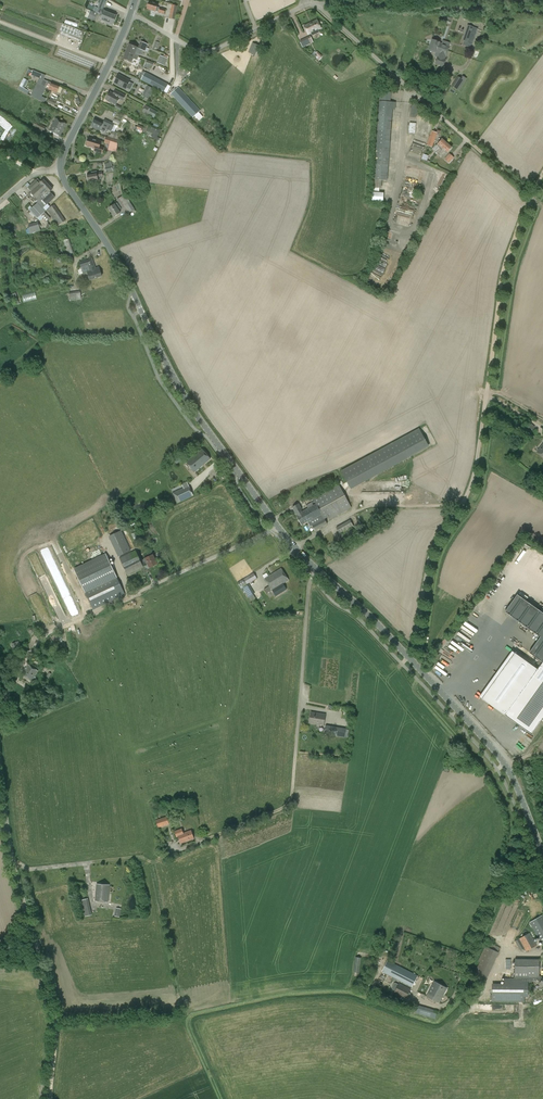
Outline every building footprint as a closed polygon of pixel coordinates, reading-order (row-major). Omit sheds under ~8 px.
[(96,12),(101,14),(101,15),(115,20),(117,15),(103,10),(107,1),(104,0),(101,0),(99,3),(100,3),(98,8),(95,7),(93,11),(96,12)] [(157,7),(158,4),(149,1),(148,5),(147,8),(147,9),(156,12),(156,11),(158,12),(164,14),(166,10),(157,7)] [(169,19),(175,20),(177,6),(172,5),(169,19)] [(94,21),(97,13),(90,11),(87,9),(85,17),(88,18),(87,19),(94,21)] [(115,20),(101,15),(99,20),(113,25),(115,20)] [(317,30),(321,28),(317,20),(304,26),(308,34),(311,33),(312,35),(319,32),(317,30)] [(83,32),(63,24),(59,33),(79,42),(83,32)] [(462,41),(468,43),(473,27),(467,25),(462,41)] [(302,48),(311,44),(308,37),(299,41),(302,48)] [(432,40),(430,45),(447,51),(449,46),(450,43),(443,40),(442,43),(432,40)] [(137,48),(142,50),(145,52),(148,44),(140,41),(137,48)] [(255,56),(259,46),(252,43),(248,53),(255,56)] [(129,45),(126,52),(139,56),(140,54),(142,50),(137,48),(129,45)] [(447,51),(430,45),(428,50),(430,50),(429,51),(435,53),(436,52),(438,53),(435,64),(443,67),(446,59),(445,59),(446,56),(447,51)] [(139,56),(126,52),(123,59),(132,63),(133,59),(137,60),(139,56)] [(159,64),(165,66),(168,59),(163,56),(159,64)] [(152,69),(154,62),(147,60),(145,67),(152,69)] [(143,72),(129,66),(127,70),(130,71),(133,73),(141,76),(143,72)] [(42,97),(46,89),(44,88),(44,87),(42,86),(42,87),(40,86),(44,80),(40,78),(42,74),(33,71),(31,75),(39,78),(31,96),(35,98),(34,98),(39,100),(44,103),(46,99),(42,97)] [(141,80),(164,92),(168,84),(145,72),(141,80)] [(118,75),(114,83),(126,89),(130,81),(118,75)] [(24,78),(18,89),(28,94),(29,91),(22,87),(26,80),(24,78)] [(48,82),(44,80),(40,86),(42,87),(42,86),(44,87),(44,88),(46,89),(46,88),(49,89),(57,93),(59,87),(51,83),(48,82)] [(148,86),(143,96),(149,99),(154,89),(148,86)] [(445,97),(453,104),(462,93),(455,86),(445,97)] [(201,114),(199,112),(200,110),(178,87),(171,94),(172,96),(170,98),(189,118),(191,115),(193,117),(195,116),(197,118),(201,114)] [(115,90),(113,94),(110,92),(105,99),(116,105),(114,108),(120,111),(122,108),(116,105),(119,99),(123,101),(126,96),(115,90)] [(380,91),(373,180),(373,188),(372,202),(383,202),(384,193),(379,193),(379,188),(381,188),(382,181),(387,181),(392,107),(395,107),(395,103),(390,102),(391,92),(380,91)] [(421,111),(413,104),(410,108),(410,109),(410,117),(416,118),(421,111)] [(157,112),(146,106),(142,112),(154,118),(157,112)] [(49,130),(60,136),(66,124),(56,119),(49,130)] [(105,119),(103,123),(95,119),(91,126),(99,130),(104,133),(106,129),(111,132),(112,130),(113,131),(112,133),(111,133),(111,135),(109,134),(108,137),(106,136),(106,137),(123,142),(124,138),(123,137),(124,135),(115,131),(117,126),(115,125),(115,124),(105,119)] [(43,135),(47,127),(35,121),(33,126),(39,129),(38,132),(43,135)] [(159,133),(148,129),(147,131),(153,134),(153,135),(157,137),(159,133)] [(426,146),(432,147),(437,133),(432,131),(426,146)] [(123,142),(106,137),(105,143),(109,144),(108,150),(117,153),(117,147),(120,147),(120,142),(123,143),(123,142)] [(104,147),(100,146),(101,142),(89,138),(86,146),(94,148),(93,151),(102,154),(104,147)] [(437,144),(436,146),(439,148),(435,152),(437,154),(447,143),(442,139),(437,144)] [(452,148),(447,143),(437,154),(440,157),(444,152),(446,154),(452,148)] [(449,153),(444,159),(449,163),(454,158),(449,153)] [(113,170),(115,170),(114,166),(112,166),(111,162),(104,164),(106,172),(113,170)] [(102,172),(96,173),(96,172),(92,173),(92,174),(88,175),(89,182),(98,180),(97,177),(103,177),(102,172)] [(37,178),(28,187),(32,192),(31,192),(31,193),(29,194),(33,198),(37,203),(29,210),(37,219),(37,218),(41,215),(44,212),(46,211),(43,208),(47,204),(55,197),(50,192),(53,189),(44,180),(41,182),(37,178)] [(133,206),(125,195),(117,200),(127,214),(132,211),(130,208),(133,206)] [(117,203),(115,205),(109,209),(114,217),(120,213),(119,210),(121,209),(117,203)] [(54,205),(50,207),(47,210),(52,217),(58,226),(66,221),(54,205)] [(41,215),(44,218),(47,221),(50,218),(44,212),(41,215)] [(63,241),(68,255),(73,253),(69,239),(63,241)] [(102,276),(99,268),(100,268),(99,267),(95,268),(92,258),(79,262),(82,271),(89,269),(89,272),(88,272),(90,280),(102,276)] [(69,293),(70,301),(81,299),(80,291),(69,293)] [(525,429),(530,433),(534,428),(529,424),(525,429)] [(419,429),(341,471),(349,485),(427,443),(419,429)] [(202,449),(186,462),(194,472),(210,459),(202,449)] [(182,484),(183,488),(172,493),(177,503),(193,496),(187,482),(182,484)] [(308,508),(303,511),(296,515),(301,525),(307,522),(310,527),(312,526),(315,531),(328,524),(325,519),(328,518),(329,520),(335,517),(351,508),(338,483),(312,498),(314,501),(306,505),(308,508)] [(296,515),(303,511),(299,504),(292,507),(296,515)] [(354,527),(350,520),(336,528),(340,535),(354,527)] [(360,537),(358,533),(354,527),(340,535),(346,546),(349,544),(349,543),(360,537)] [(144,559),(140,561),(127,532),(111,540),(128,575),(144,568),(143,567),(148,565),(149,568),(157,564),(153,555),(144,559)] [(535,570),(541,557),(533,553),(531,556),(533,557),(528,567),(535,570)] [(125,595),(115,574),(106,554),(73,569),(83,589),(93,610),(125,595)] [(287,590),(283,584),(288,580),(281,569),(264,579),(272,591),(275,597),(287,590)] [(244,579),(246,582),(245,583),(243,579),(238,582),(240,586),(241,585),(243,588),(249,598),(251,600),(255,598),(254,595),(255,594),(249,584),(248,585),(247,584),(256,578),(253,573),(244,579)] [(482,699),(505,715),(532,734),(542,719),(542,613),(517,595),(513,601),(511,601),(511,603),(510,604),(508,605),(508,607),(508,608),(505,608),(506,611),(505,612),(506,613),(506,615),(509,615),(520,623),(519,624),(521,625),(522,624),(540,637),(535,644),(529,653),(538,659),(537,660),(539,661),(535,666),(538,668),(538,669),(514,653),(482,699)] [(477,607),(467,621),(479,630),(489,616),(477,607)] [(472,639),(469,637),(471,634),(462,627),(458,633),(470,642),(472,639)] [(22,643),(20,640),(17,642),(17,641),(15,642),(11,644),(15,653),(20,651),(19,650),(22,649),(20,644),(22,643)] [(20,655),(26,658),(29,651),(24,648),(20,655)] [(28,665),(22,675),(31,681),(38,671),(28,665)] [(326,714),(310,712),(309,723),(324,726),(326,714)] [(344,728),(337,727),(326,725),(324,734),(343,737),(344,728)] [(156,820),(158,828),(169,824),(167,817),(156,820)] [(191,830),(183,833),(182,828),(175,831),(177,837),(178,837),(181,843),(194,839),(191,830)] [(170,854),(167,844),(161,846),(165,856),(170,854)] [(108,902),(109,885),(97,884),(95,901),(108,902)] [(92,915),(88,898),(81,900),(85,916),(92,915)] [(542,915),(529,922),(542,946),(542,916),(542,915)] [(537,945),(530,933),(515,941),(521,951),(524,949),(526,952),(537,945)] [(491,943),(489,948),(485,946),(478,962),(480,962),(474,975),(486,980),(499,953),(498,952),(500,948),(491,943)] [(515,978),(504,978),(504,985),(493,984),(492,1002),(524,1002),(524,978),(529,978),(529,980),(532,980),(532,978),(536,978),(536,979),(540,982),(539,983),(542,986),(542,978),(540,976),(539,976),(540,959),(515,959),(514,978),(515,978)] [(418,976),(394,964),(388,960),(382,972),(393,977),(392,978),(395,979),(395,978),(412,987),(418,976)] [(426,996),(439,1003),(447,988),(434,981),(426,996)] [(394,992),(406,998),(410,989),(399,983),(398,984),(394,982),(391,989),(395,991),(394,992)] [(417,1005),(415,1013),(436,1019),(438,1011),(417,1005)]
